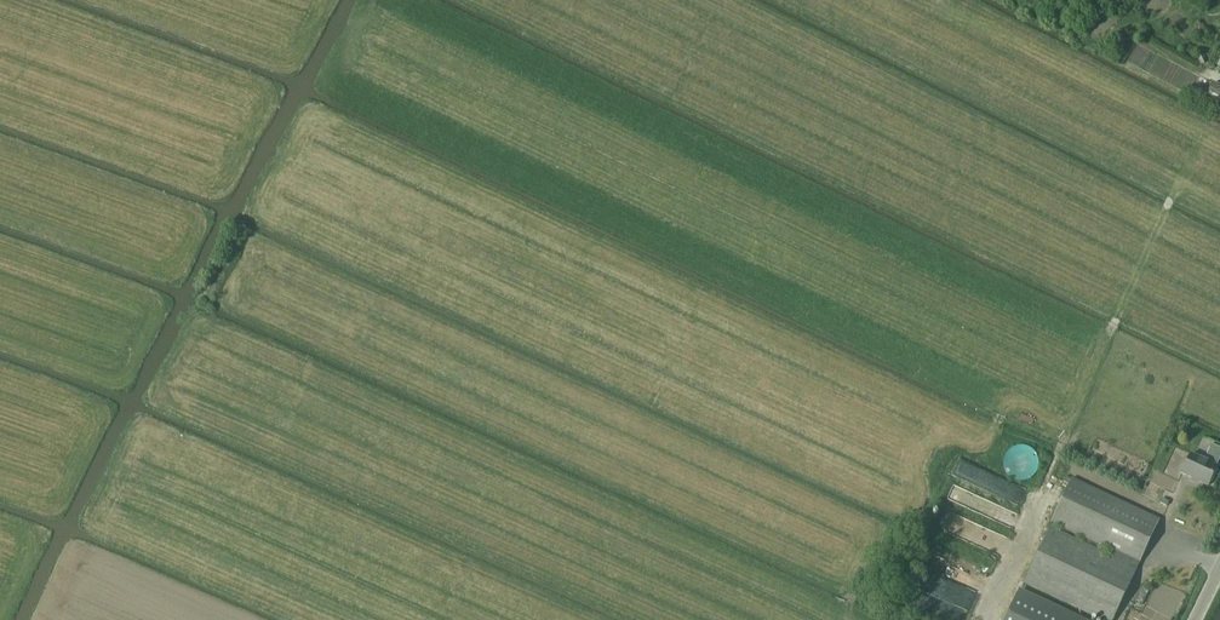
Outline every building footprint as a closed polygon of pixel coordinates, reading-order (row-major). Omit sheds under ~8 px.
[(1208,486),(1218,467),(1217,467),(1219,460),(1219,449),(1210,445),(1203,460),(1191,454),(1182,474),(1208,486)] [(1007,480),(1037,478),(1036,447),(1006,449),(1007,480)] [(986,488),(991,475),(961,463),(955,475),(986,488)] [(1176,491),(1182,480),(1166,473),(1169,468),(1160,464),(1152,481),(1176,491)] [(1072,478),(1070,481),(1065,478),(1063,483),(1068,486),(1051,523),(1110,551),(1108,554),(1138,568),(1139,565),(1161,519),(1072,478)] [(1162,499),(1160,503),(1167,507),(1169,502),(1162,499)] [(949,517),(944,530),(999,550),(1004,537),(949,517)] [(1072,606),(1083,612),(1101,619),(1114,619),(1138,568),(1108,554),(1050,527),(1023,583),(1072,606)] [(971,585),(974,577),(951,567),(948,576),(971,585)] [(1020,594),(1008,619),(1077,619),(1020,594)]
